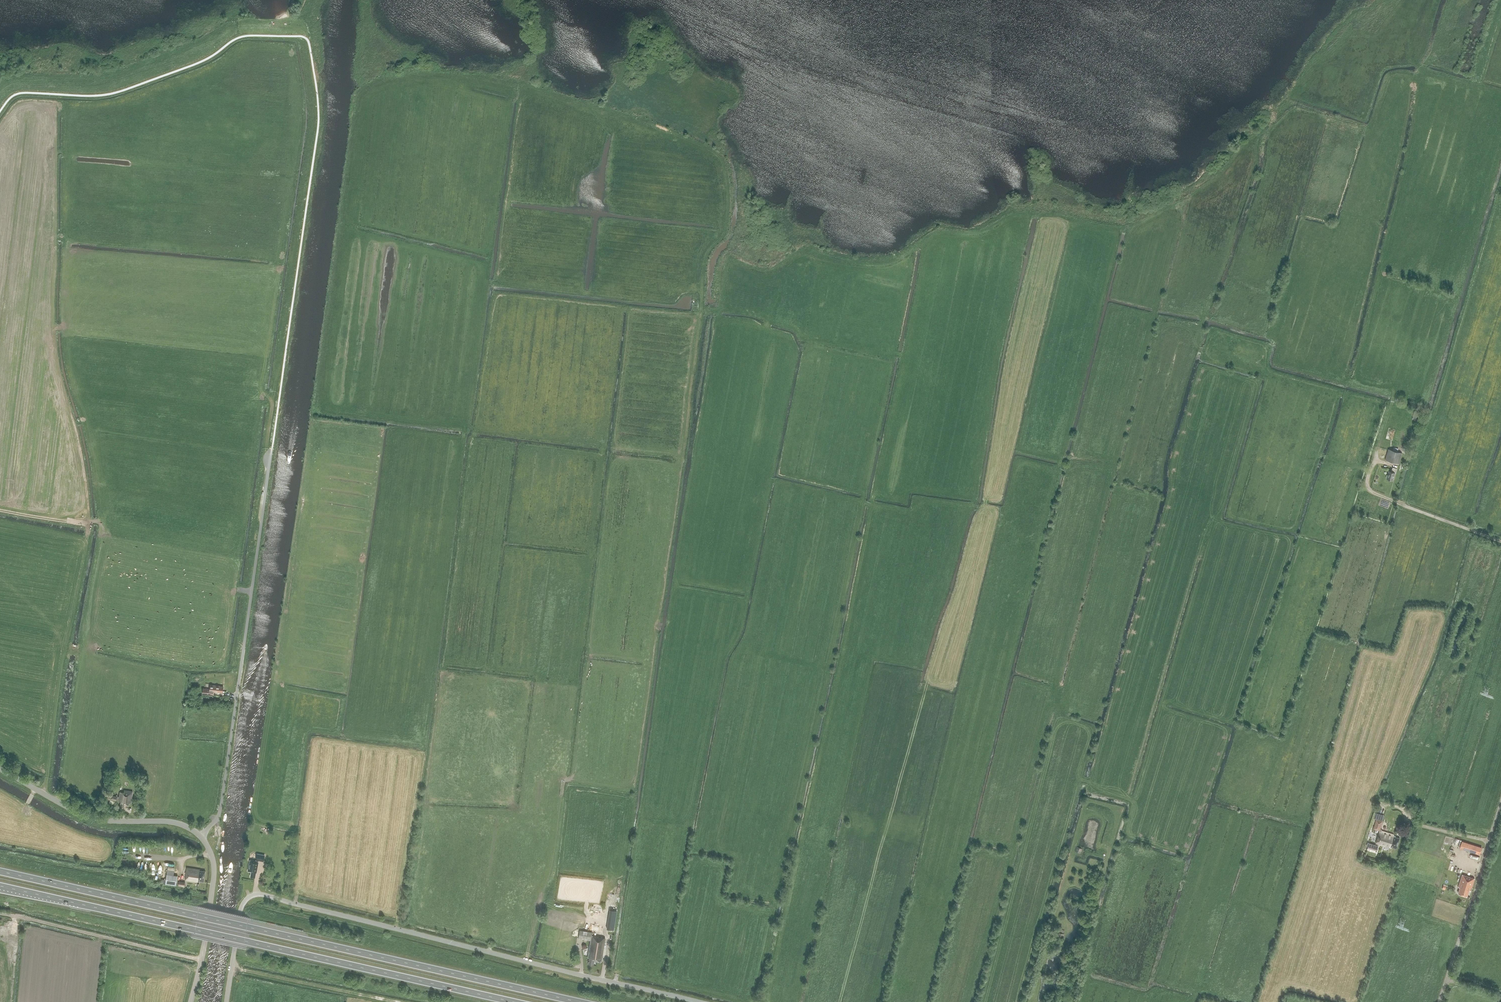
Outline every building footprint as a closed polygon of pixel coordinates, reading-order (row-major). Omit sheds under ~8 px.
[(1418,421),(1421,413),(1415,411),(1412,418),(1418,421)] [(1399,464),(1402,453),(1388,449),(1385,460),(1399,464)] [(1396,473),(1397,469),(1393,467),(1391,472),(1389,471),(1387,479),(1393,480),(1395,473),(1396,473)] [(210,685),(210,689),(204,688),(203,695),(209,695),(209,691),(219,692),(219,691),(223,692),(223,687),(220,686),(220,685),(210,685)] [(131,803),(133,791),(124,790),(124,792),(120,792),(119,796),(106,794),(106,798),(118,800),(118,801),(121,801),(120,806),(124,807),(124,804),(128,805),(129,802),(131,803)] [(1380,830),(1376,843),(1396,849),(1399,838),(1393,836),(1393,835),(1381,832),(1381,830),(1380,829),(1382,821),(1376,819),(1374,828),(1380,830)] [(1482,848),(1462,842),(1460,850),(1480,856),(1482,848)] [(256,878),(258,863),(258,862),(258,861),(263,861),(264,855),(257,854),(256,862),(250,861),(248,872),(252,872),(251,877),(256,878)] [(205,880),(207,870),(201,869),(201,868),(188,866),(187,875),(188,875),(187,879),(200,881),(200,880),(205,880)] [(176,885),(177,876),(174,875),(174,870),(168,869),(165,884),(176,885)] [(1467,896),(1469,890),(1471,891),(1474,879),(1462,875),(1459,887),(1460,887),(1458,894),(1467,896)] [(1454,900),(1440,895),(1438,901),(1452,906),(1453,904),(1454,900)] [(614,935),(617,915),(611,915),(608,934),(614,935)] [(598,936),(594,936),(592,935),(592,932),(590,932),(590,929),(587,929),(587,931),(580,930),(578,938),(590,940),(588,955),(598,956),(602,956),(605,938),(598,937),(598,936)] [(601,962),(602,956),(598,956),(588,955),(588,957),(589,958),(588,964),(593,965),(594,961),(601,962)]
